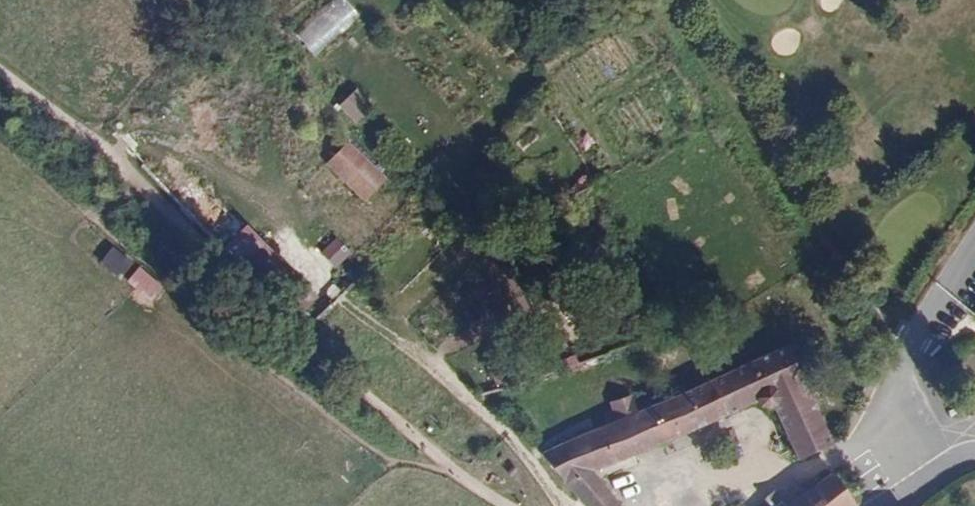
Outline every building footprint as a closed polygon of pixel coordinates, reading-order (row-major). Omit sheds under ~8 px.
[(362,21),(348,0),(337,0),(294,29),(312,55),(362,21)] [(341,100),(352,124),(374,114),(363,91),(341,100)] [(381,180),(344,143),(326,162),(363,198),(381,180)] [(268,246),(250,228),(233,244),(250,263),(268,246)] [(116,244),(102,262),(122,277),(136,259),(116,244)] [(318,301),(268,246),(250,263),(301,317),(318,301)] [(153,302),(167,286),(142,264),(128,280),(153,302)] [(589,472),(768,396),(798,461),(815,452),(832,444),(818,415),(784,348),(755,361),(636,408),(629,393),(606,401),(609,411),(600,415),(603,423),(537,453),(582,505),(616,505),(589,472)] [(850,505),(828,473),(785,505),(850,505)]
